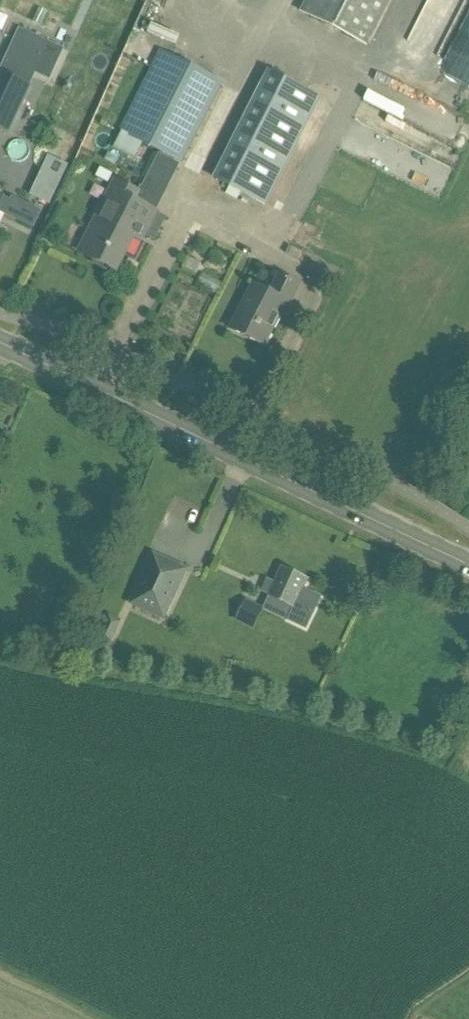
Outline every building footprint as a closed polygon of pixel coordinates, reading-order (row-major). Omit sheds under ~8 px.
[(295,0),(283,0),(279,10),(290,14),(295,0)] [(297,11),(364,44),(386,0),(303,0),(297,11)] [(0,72),(0,128),(10,132),(13,126),(31,87),(26,84),(47,41),(20,29),(0,72)] [(427,48),(433,58),(458,44),(452,34),(427,48)] [(56,41),(39,89),(53,94),(70,46),(56,41)] [(163,53),(122,132),(184,164),(225,85),(163,53)] [(267,71),(213,179),(263,204),(317,96),(267,71)] [(106,145),(119,163),(133,153),(120,135),(106,145)] [(32,148),(23,163),(33,169),(42,154),(32,148)] [(142,192),(137,201),(158,212),(183,164),(162,153),(145,187),(142,186),(140,191),(142,192)] [(116,180),(80,252),(117,271),(135,238),(143,242),(158,212),(137,201),(142,192),(140,191),(116,180)] [(33,226),(40,212),(13,199),(11,202),(2,198),(2,197),(0,196),(0,211),(33,226)] [(188,257),(183,267),(196,273),(200,263),(188,257)] [(254,285),(231,329),(265,347),(288,303),(291,305),(301,285),(279,273),(269,293),(254,285)] [(155,554),(133,600),(162,614),(184,568),(155,554)] [(268,579),(262,591),(270,595),(294,607),(296,608),(309,580),(283,567),(276,583),(268,579)] [(247,600),(237,621),(253,629),(263,608),(247,600)]
